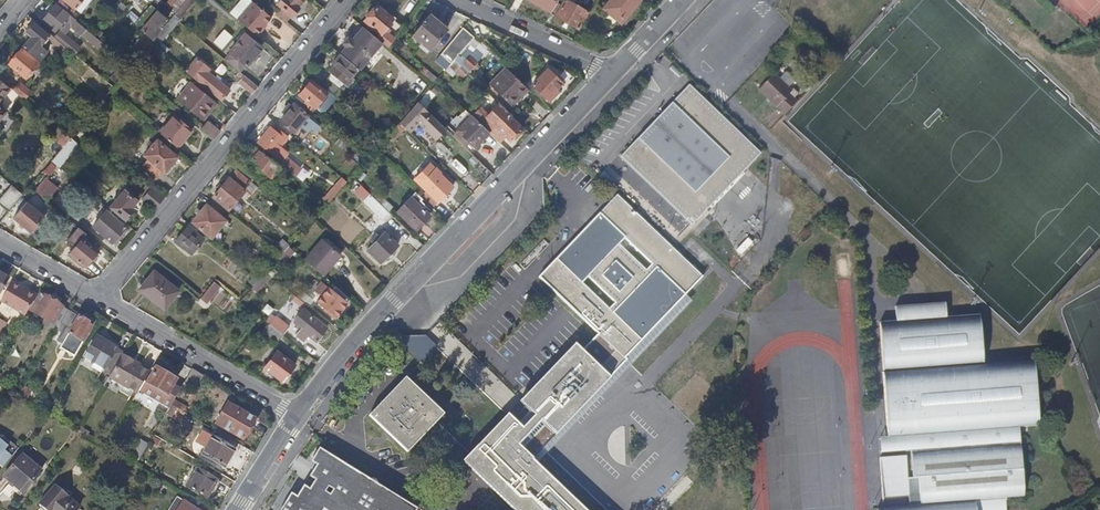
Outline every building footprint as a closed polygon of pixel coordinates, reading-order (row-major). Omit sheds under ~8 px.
[(71,14),(75,8),(82,0),(59,0),(58,2),(71,14)] [(75,8),(81,13),(91,0),(82,0),(75,8)] [(165,4),(175,13),(184,3),(186,0),(169,0),(165,4)] [(275,13),(285,21),(302,1),(300,0),(279,0),(276,4),(280,7),(275,13)] [(556,4),(558,0),(526,0),(551,12),(556,4)] [(551,12),(549,15),(575,29),(586,11),(573,4),(574,1),(571,0),(564,0),(560,6),(556,4),(551,12)] [(601,9),(618,24),(638,0),(609,0),(601,9)] [(251,2),(236,20),(244,26),(256,37),(263,29),(261,28),(270,17),(251,2)] [(178,21),(189,7),(184,3),(175,13),(172,16),(178,21)] [(68,14),(56,4),(43,20),(55,30),(58,27),(60,28),(61,27),(62,28),(65,24),(66,25),(71,19),(67,17),(68,14)] [(147,6),(133,23),(153,39),(162,29),(160,27),(166,19),(156,10),(154,12),(147,6)] [(380,35),(376,40),(386,48),(402,28),(376,6),(363,22),(380,35)] [(427,15),(410,34),(427,49),(444,29),(427,15)] [(155,48),(178,21),(172,16),(168,21),(162,29),(153,39),(149,43),(155,48)] [(88,28),(77,19),(72,25),(84,34),(87,29),(88,28)] [(168,21),(166,19),(160,27),(162,29),(168,21)] [(48,35),(33,23),(27,31),(32,35),(24,46),(36,55),(45,44),(43,43),(48,35)] [(453,60),(473,38),(461,28),(439,54),(450,64),(453,60)] [(102,41),(87,29),(84,34),(99,46),(102,41)] [(213,41),(221,48),(232,36),(224,29),(213,41)] [(69,49),(70,50),(75,44),(63,34),(58,40),(62,43),(69,49)] [(224,60),(239,72),(244,66),(245,67),(261,48),(244,34),(228,53),(229,54),(224,60)] [(425,51),(427,49),(410,34),(407,37),(415,44),(425,51)] [(340,56),(356,69),(363,61),(365,62),(376,49),(359,35),(346,49),(344,48),(340,52),(340,55),(340,56)] [(415,44),(407,37),(405,39),(413,46),(415,44)] [(65,54),(69,49),(62,43),(58,49),(65,54)] [(148,61),(157,50),(155,48),(149,43),(140,54),(148,61)] [(130,64),(141,51),(136,47),(125,60),(130,64)] [(26,78),(38,63),(21,49),(9,64),(26,78)] [(469,70),(475,63),(469,57),(471,54),(466,50),(461,56),(464,59),(461,63),(469,70)] [(469,57),(475,63),(479,59),(473,52),(471,54),(469,57)] [(450,64),(439,54),(435,60),(446,69),(450,64)] [(356,69),(340,56),(339,58),(336,58),(333,61),(333,64),(328,70),(346,85),(350,80),(348,78),(356,69)] [(196,60),(185,72),(216,98),(220,93),(219,92),(220,90),(202,76),(207,69),(196,60)] [(487,83),(490,86),(506,70),(503,67),(487,83)] [(421,77),(426,72),(421,68),(417,74),(421,77)] [(510,107),(527,90),(511,75),(506,70),(490,86),(510,107)] [(546,70),(530,86),(547,102),(553,95),(552,93),(561,84),(546,70)] [(426,72),(421,77),(431,85),(435,81),(426,72)] [(784,97),(787,94),(766,74),(752,89),(780,116),(792,104),(784,97)] [(257,87),(244,76),(239,83),(252,94),(257,87)] [(325,93),(310,80),(297,95),(304,101),(302,103),(309,109),(311,107),(313,108),(325,93)] [(326,80),(320,86),(332,96),(338,89),(326,80)] [(19,81),(13,89),(25,99),(32,91),(19,81)] [(8,88),(0,82),(0,99),(8,88)] [(203,114),(206,115),(215,103),(190,83),(177,99),(188,108),(193,111),(200,118),(203,114)] [(756,154),(685,87),(618,158),(688,225),(702,211),(743,169),(756,154)] [(96,99),(91,105),(95,108),(100,102),(96,99)] [(407,112),(397,124),(403,130),(407,133),(416,123),(434,140),(444,130),(416,102),(407,112)] [(77,118),(83,123),(95,108),(91,105),(90,103),(77,118)] [(284,114),(291,106),(288,103),(281,112),(284,114)] [(306,116),(293,104),(291,106),(284,114),(279,120),(293,132),(306,116)] [(478,109),(471,116),(488,134),(494,128),(509,142),(521,129),(506,115),(507,114),(498,105),(486,118),(478,109)] [(159,133),(176,147),(191,130),(174,115),(159,133)] [(473,149),(488,134),(471,116),(456,131),(460,136),(467,143),(473,149)] [(206,121),(203,125),(201,128),(214,139),(220,132),(206,121)] [(397,124),(385,137),(391,142),(403,130),(397,124)] [(51,136),(63,146),(70,139),(71,137),(58,127),(51,136)] [(270,154),(269,156),(279,164),(288,171),(293,165),(283,157),(286,153),(278,146),(286,137),(278,131),(276,134),(269,128),(257,142),(270,154)] [(467,143),(460,136),(457,139),(464,146),(467,143)] [(383,151),(391,142),(385,137),(383,139),(377,146),(383,151)] [(51,161),(59,167),(77,145),(70,139),(63,146),(51,161)] [(163,172),(176,157),(156,140),(143,155),(149,160),(144,167),(156,177),(162,171),(163,172)] [(269,156),(254,143),(245,153),(258,164),(256,166),(269,177),(277,168),(276,167),(279,164),(269,156)] [(51,163),(44,172),(48,175),(55,166),(51,163)] [(299,170),(293,165),(288,171),(294,176),(299,170)] [(743,169),(702,211),(705,215),(710,219),(751,176),(743,169)] [(249,181),(236,170),(229,178),(228,178),(212,196),(228,209),(244,191),(242,189),(249,181)] [(45,174),(34,187),(45,196),(55,184),(45,174)] [(425,192),(419,198),(430,209),(436,202),(437,203),(451,188),(438,175),(423,190),(425,192)] [(8,212),(23,194),(12,185),(0,199),(0,205),(8,212)] [(165,197),(152,186),(141,200),(154,211),(165,197)] [(110,207),(124,219),(133,210),(130,207),(136,200),(124,190),(110,207)] [(572,346),(518,402),(463,460),(515,509),(584,509),(530,459),(569,419),(607,378),(600,372),(616,355),(621,359),(698,278),(613,197),(537,278),(596,334),(579,352),(572,346)] [(396,212),(414,230),(428,215),(421,209),(417,205),(409,198),(396,212)] [(27,201),(13,217),(31,233),(45,217),(27,201)] [(386,224),(392,218),(377,203),(371,210),(386,224)] [(225,221),(205,205),(191,222),(206,234),(212,228),(216,231),(225,221)] [(92,227),(111,243),(124,227),(105,211),(92,227)] [(710,219),(705,215),(682,239),(686,243),(690,239),(710,219)] [(195,233),(197,230),(189,224),(175,241),(182,248),(183,247),(191,253),(202,239),(195,233)] [(368,253),(381,265),(397,247),(384,235),(379,240),(376,238),(371,244),(374,247),(368,253)] [(69,253),(86,266),(91,259),(95,255),(98,251),(82,238),(69,253)] [(303,260),(321,276),(338,256),(329,248),(331,245),(325,240),(323,242),(321,240),(303,260)] [(280,241),(273,249),(280,255),(287,247),(280,241)] [(280,255),(284,259),(291,250),(287,247),(280,255)] [(280,255),(273,263),(277,266),(284,259),(280,255)] [(163,309),(177,290),(153,270),(140,285),(151,294),(149,297),(163,309)] [(582,408),(587,413),(719,275),(714,270),(582,408)] [(255,292),(268,277),(263,273),(257,280),(250,288),(255,292)] [(246,284),(250,288),(257,280),(252,276),(246,284)] [(346,298),(338,291),(335,294),(320,281),(313,289),(320,295),(315,301),(323,308),(322,311),(332,319),(334,316),(332,314),(337,308),(340,310),(346,303),(344,302),(346,298)] [(212,282),(199,299),(204,303),(217,286),(212,282)] [(1,301),(25,315),(37,294),(29,290),(28,292),(23,289),(11,283),(1,301)] [(151,294),(140,285),(137,289),(149,297),(151,294)] [(294,297),(304,305),(309,299),(299,290),(294,297)] [(53,324),(63,308),(41,295),(31,312),(44,320),(43,322),(49,326),(51,324),(53,324)] [(199,310),(204,303),(199,299),(194,306),(199,310)] [(940,303),(891,307),(892,320),(876,322),(884,437),(900,436),(902,452),(908,452),(910,479),(904,479),(902,457),(893,458),(893,460),(885,461),(885,459),(876,459),(879,497),(905,495),(906,507),(874,509),(1002,509),(1000,498),(1019,496),(1013,427),(1033,425),(1028,359),(978,363),(974,315),(941,317),(940,303)] [(57,328),(67,310),(63,308),(53,324),(57,328)] [(89,323),(67,310),(57,328),(51,338),(62,345),(60,348),(75,357),(92,327),(88,324),(89,323)] [(271,315),(265,323),(281,336),(287,328),(271,315)] [(310,317),(296,335),(302,339),(305,334),(315,341),(325,328),(310,317)] [(275,344),(281,336),(265,323),(259,331),(275,344)] [(102,370),(110,376),(123,355),(123,353),(115,348),(116,347),(97,336),(87,351),(96,356),(93,361),(104,368),(102,370)] [(263,369),(282,382),(294,365),(275,352),(269,360),(267,359),(264,362),(267,364),(263,369)] [(134,393),(136,395),(139,390),(144,381),(149,372),(132,362),(133,361),(123,355),(110,376),(109,378),(134,393)] [(171,405),(182,385),(174,380),(175,379),(156,368),(147,382),(144,381),(139,390),(169,408),(171,405)] [(187,376),(182,385),(192,392),(202,376),(191,369),(187,376)] [(22,388),(0,376),(0,386),(11,393),(17,396),(22,388)] [(405,452),(441,415),(403,378),(367,416),(405,452)] [(31,390),(23,386),(22,388),(17,396),(25,401),(31,390)] [(227,402),(214,424),(242,440),(255,419),(227,402)] [(88,433),(79,428),(77,431),(81,434),(86,436),(88,433)] [(902,452),(900,436),(884,437),(875,438),(877,454),(902,452)] [(210,437),(199,455),(222,468),(233,450),(210,437)] [(310,503),(321,487),(331,493),(339,479),(319,467),(327,455),(371,482),(372,480),(320,448),(312,461),(317,465),(311,476),(317,480),(311,489),(305,485),(299,495),(298,497),(292,493),(281,509),(290,509),(295,503),(306,509),(310,503)] [(22,454),(3,477),(21,492),(40,470),(22,454)] [(421,508),(397,493),(395,495),(372,480),(371,482),(327,455),(319,467),(339,479),(331,493),(321,487),(310,503),(306,509),(295,503),(290,509),(419,509),(421,508)] [(196,468),(185,486),(204,498),(215,480),(196,468)] [(43,509),(67,509),(72,504),(53,487),(37,505),(43,509)] [(176,498),(170,506),(175,509),(174,509),(197,509),(176,498)]
